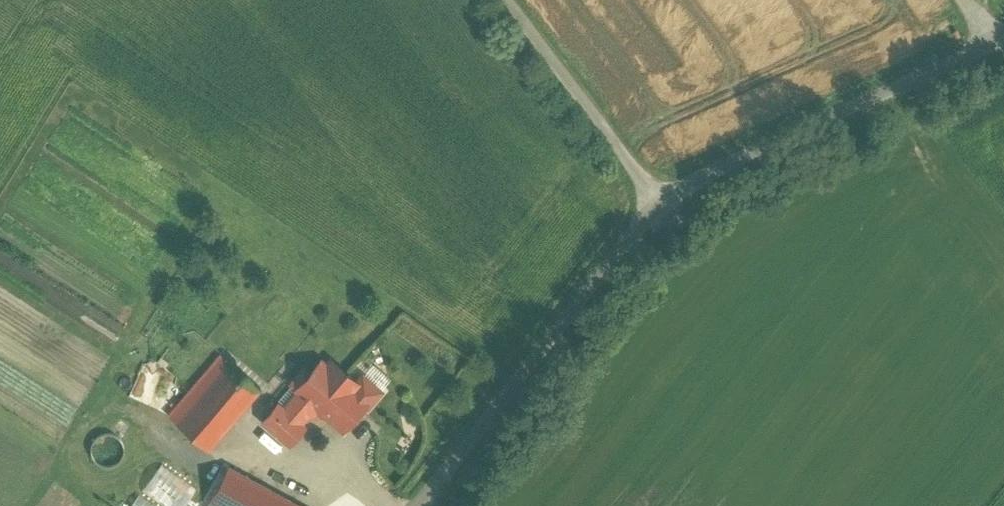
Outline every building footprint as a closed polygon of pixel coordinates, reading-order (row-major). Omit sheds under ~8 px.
[(319,412),(351,435),(378,405),(365,394),(372,386),(332,356),(298,393),(302,398),(295,406),(288,402),(267,425),(295,449),(314,432),(307,425),(319,412)] [(266,394),(223,357),(171,416),(214,454),(266,394)] [(212,505),(326,505),(237,462),(212,505)]
